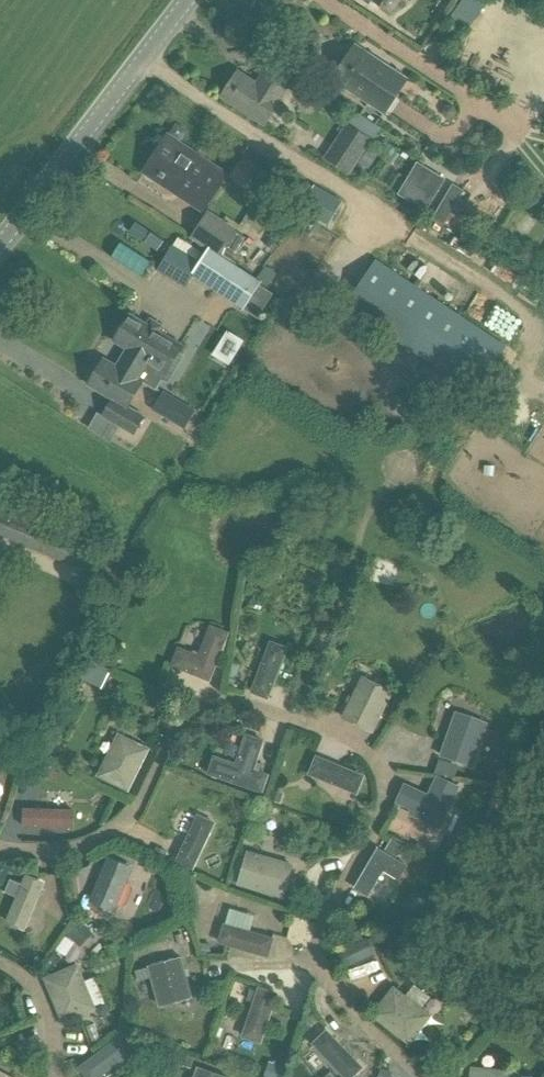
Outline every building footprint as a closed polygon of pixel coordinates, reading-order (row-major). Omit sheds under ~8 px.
[(394,14),(405,0),(375,0),(394,14)] [(467,29),(482,8),(472,0),(461,0),(449,17),(467,29)] [(335,76),(334,79),(384,113),(404,84),(393,76),(395,72),(367,53),(365,57),(354,49),(345,62),(341,63),(337,65),(335,68),(334,72),(335,76)] [(241,72),(224,97),(267,125),(283,100),(282,99),(293,84),(270,69),(259,84),(241,72)] [(446,105),(443,111),(446,118),(454,118),(457,112),(454,106),(446,105)] [(354,114),(326,158),(352,175),(380,130),(354,114)] [(170,135),(146,172),(147,172),(148,177),(155,182),(160,181),(205,211),(224,182),(231,187),(235,180),(262,198),(282,167),(252,147),(232,177),(229,175),(229,174),(170,135)] [(419,162),(398,194),(409,202),(429,168),(419,162)] [(430,166),(429,168),(409,202),(408,203),(426,213),(448,177),(430,166)] [(321,184),(305,203),(331,225),(346,204),(321,184)] [(461,227),(482,196),(466,185),(445,215),(461,227)] [(485,207),(496,213),(504,199),(492,193),(485,207)] [(248,238),(237,232),(238,229),(211,212),(194,236),(207,244),(233,261),(248,238)] [(262,280),(233,261),(207,244),(198,256),(175,242),(159,266),(186,285),(195,273),(209,282),(213,276),(247,299),(243,305),(258,315),(273,293),(260,284),(262,280)] [(346,306),(476,391),(506,346),(377,260),(346,306)] [(517,345),(533,326),(511,308),(495,327),(517,345)] [(185,347),(135,315),(119,341),(133,350),(152,361),(141,378),(145,380),(159,389),(172,367),(177,370),(185,357),(181,354),(185,347)] [(229,364),(242,343),(228,334),(215,355),(229,364)] [(107,357),(91,383),(115,398),(105,414),(135,433),(145,416),(129,406),(145,380),(141,378),(152,361),(133,350),(122,367),(107,357)] [(162,395),(154,410),(186,429),(195,414),(162,395)] [(79,570),(89,547),(0,507),(0,535),(79,570)] [(177,648),(169,668),(210,683),(229,634),(209,626),(198,656),(177,648)] [(270,640),(251,692),(269,699),(288,647),(270,640)] [(89,659),(79,678),(90,683),(101,688),(110,669),(99,664),(89,659)] [(349,704),(342,718),(374,734),(375,731),(380,734),(385,723),(380,720),(394,692),(362,676),(352,698),(349,696),(346,703),(349,704)] [(455,712),(439,757),(472,769),(488,724),(455,712)] [(118,734),(96,778),(127,794),(149,750),(118,734)] [(213,756),(206,776),(262,795),(269,776),(254,771),(265,741),(245,734),(235,764),(213,756)] [(31,755),(31,756),(27,770),(40,773),(43,762),(44,758),(31,755)] [(315,756),(307,776),(357,797),(366,777),(315,756)] [(434,774),(455,778),(458,767),(439,760),(434,774)] [(405,785),(396,804),(443,826),(461,788),(437,777),(428,796),(405,785)] [(283,794),(273,790),(269,799),(279,803),(283,794)] [(24,809),(23,829),(74,830),(75,810),(24,809)] [(197,815),(174,863),(193,872),(216,823),(197,815)] [(417,826),(413,839),(449,852),(454,839),(417,826)] [(397,857),(403,846),(392,839),(386,850),(397,857)] [(156,845),(152,854),(163,859),(167,850),(156,845)] [(378,849),(354,890),(369,899),(384,873),(399,882),(408,867),(378,849)] [(246,852),(236,887),(283,901),(293,865),(246,852)] [(110,858),(92,899),(117,909),(134,868),(110,858)] [(25,876),(4,925),(24,933),(45,884),(25,876)] [(77,945),(91,932),(81,921),(66,934),(77,945)] [(225,921),(219,942),(271,956),(277,936),(225,921)] [(186,943),(201,940),(199,927),(183,930),(186,943)] [(352,946),(337,953),(345,970),(375,956),(367,939),(364,940),(360,932),(348,937),(352,946)] [(180,959),(134,972),(137,983),(149,979),(157,1009),(191,1000),(180,959)] [(78,964),(43,978),(62,1023),(96,1009),(78,964)] [(393,987),(370,1017),(409,1047),(432,1017),(393,987)] [(258,989),(241,1040),(261,1046),(278,996),(258,989)] [(311,1046),(341,1076),(356,1076),(363,1069),(326,1031),(311,1046)] [(77,1070),(82,1076),(103,1076),(133,1055),(120,1038),(77,1070)] [(179,1064),(190,1068),(193,1059),(182,1055),(179,1064)] [(284,1070),(269,1065),(264,1076),(282,1076),(284,1070)] [(472,1076),(522,1076),(523,1072),(473,1067),(472,1076)] [(193,1076),(220,1076),(196,1069),(193,1076)]
